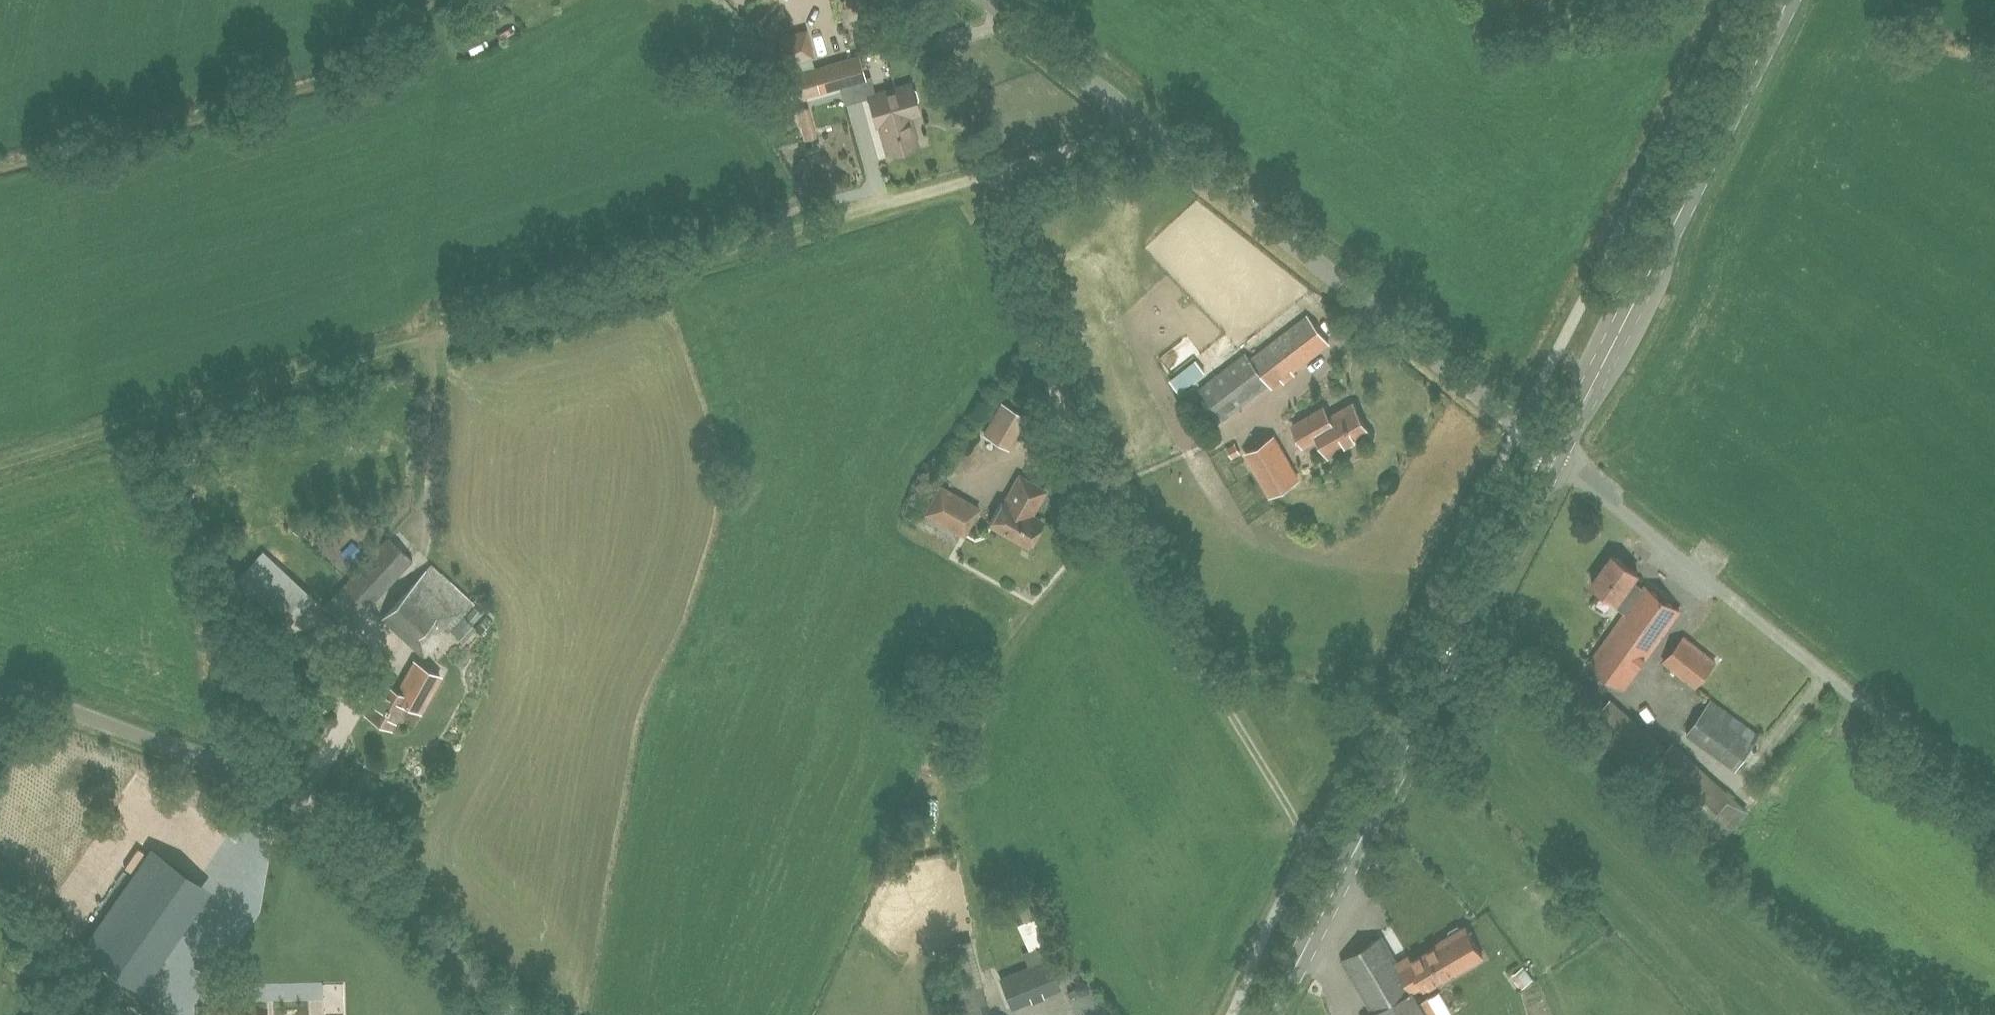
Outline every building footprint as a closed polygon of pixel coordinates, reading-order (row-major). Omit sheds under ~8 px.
[(785,64),(812,56),(805,31),(778,39),(785,64)] [(857,57),(786,77),(792,99),(863,79),(857,57)] [(875,125),(878,125),(908,116),(918,113),(915,103),(917,99),(914,90),(911,88),(909,84),(867,96),(875,125)] [(816,136),(808,106),(796,110),(803,139),(816,136)] [(878,125),(887,153),(897,150),(901,152),(909,150),(912,146),(916,145),(908,116),(878,125)] [(1245,352),(1199,387),(1224,419),(1269,384),(1272,387),(1329,343),(1307,315),(1250,359),(1245,352)] [(1256,346),(1275,334),(1268,322),(1248,334),(1256,346)] [(982,435),(1007,449),(1026,416),(1001,402),(982,435)] [(1328,453),(1367,430),(1351,402),(1327,416),(1321,406),(1291,423),(1302,442),(1317,434),(1328,453)] [(1272,434),(1245,450),(1269,493),(1297,477),(1272,434)] [(1027,512),(1030,507),(1033,508),(1044,489),(1019,475),(1006,499),(1004,499),(991,523),(1028,544),(1041,520),(1027,512)] [(964,532),(978,507),(940,486),(926,511),(964,532)] [(347,630),(412,560),(388,537),(322,607),(347,630)] [(283,621),(308,593),(264,553),(238,580),(283,621)] [(1623,689),(1679,610),(1645,586),(1643,589),(1632,580),(1637,573),(1613,555),(1591,584),(1616,602),(1614,605),(1626,613),(1590,664),(1623,689)] [(424,657),(473,603),(430,565),(381,619),(424,657)] [(1696,687),(1716,662),(1684,637),(1664,662),(1696,687)] [(419,711),(439,675),(413,661),(398,690),(383,682),(365,714),(391,728),(405,703),(419,711)] [(1748,810),(1732,796),(1674,742),(1667,750),(1611,699),(1588,725),(1718,843),(1748,810)] [(1735,770),(1755,742),(1706,707),(1686,735),(1735,770)] [(197,880),(150,848),(81,947),(128,980),(197,880)] [(1413,991),(1415,991),(1414,990),(1423,985),(1425,989),(1456,971),(1457,974),(1482,959),(1464,928),(1462,930),(1458,927),(1450,932),(1450,937),(1438,943),(1440,945),(1412,961),(1409,956),(1397,962),(1382,936),(1341,959),(1372,1013),(1368,1014),(1427,1014),(1413,991)] [(964,1014),(990,1014),(971,940),(947,946),(964,1014)] [(1030,961),(1046,955),(1042,946),(1026,952),(1030,961)] [(1012,1007),(1059,987),(1048,959),(1000,979),(1012,1007)] [(31,983),(43,984),(45,968),(33,967),(31,983)] [(1528,967),(1519,975),(1529,988),(1539,979),(1528,967)] [(323,984),(324,1014),(344,1014),(344,984),(323,984)]
